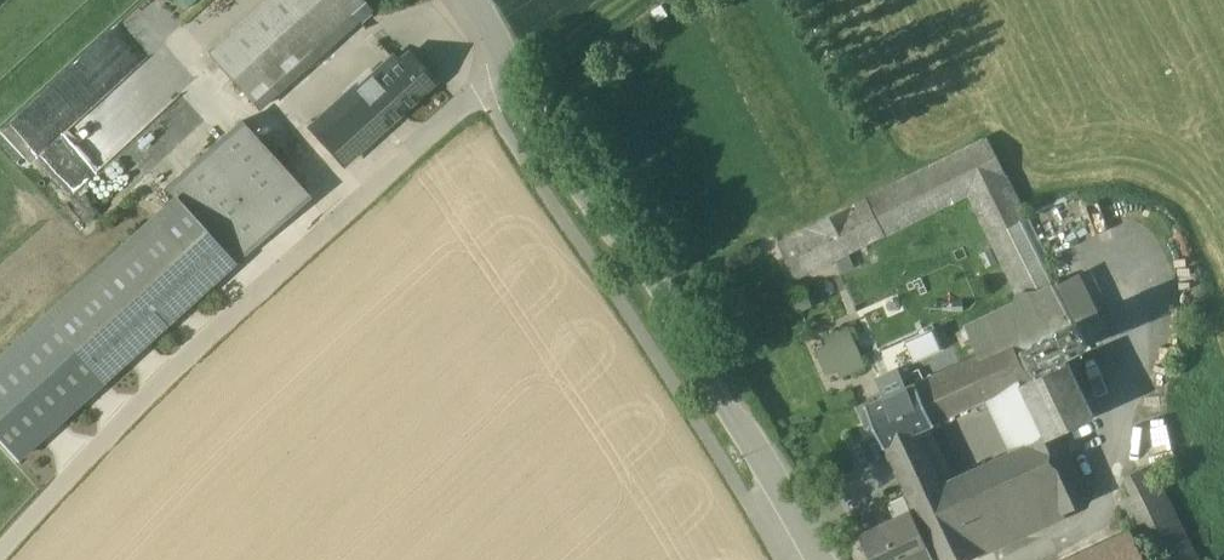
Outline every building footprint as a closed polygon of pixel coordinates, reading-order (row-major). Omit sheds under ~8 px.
[(207,55),(231,81),(290,29),(322,0),(268,0),(207,55)] [(290,29),(316,58),(356,22),(337,0),(322,0),(290,29)] [(361,0),(337,0),(356,22),(369,10),(361,0)] [(290,29),(231,81),(257,110),(316,58),(290,29)] [(408,53),(396,64),(391,58),(355,91),(386,125),(434,82),(408,53)] [(355,91),(354,89),(313,126),(308,130),(340,165),(386,125),(355,91)] [(73,194),(121,148),(85,111),(38,157),(73,194)] [(309,121),(305,125),(308,130),(313,126),(309,121)] [(307,195),(241,122),(166,189),(232,262),(307,195)] [(1061,286),(987,138),(851,205),(808,227),(777,242),(795,279),(969,193),(1024,304),(1061,286)] [(152,217),(44,315),(103,379),(211,282),(152,217)] [(822,277),(812,282),(821,302),(831,297),(822,277)] [(44,315),(0,355),(0,438),(17,457),(103,379),(44,315)] [(851,316),(824,328),(848,385),(876,373),(851,316)] [(992,316),(974,325),(985,352),(1003,344),(992,316)] [(1078,320),(1022,347),(1033,371),(1090,343),(1078,320)] [(974,325),(957,333),(963,346),(975,341),(978,355),(985,352),(974,325)] [(909,340),(917,359),(944,346),(935,328),(909,340)] [(978,355),(915,383),(934,422),(1021,383),(1031,378),(1012,340),(1003,344),(985,352),(978,355)] [(1031,378),(1021,383),(1047,437),(1059,432),(1094,415),(1068,360),(1031,378)] [(900,375),(880,383),(886,397),(905,388),(900,375)] [(886,397),(868,405),(885,444),(886,444),(918,429),(934,422),(915,383),(905,388),(886,397)] [(918,429),(886,444),(941,559),(964,559),(976,554),(944,485),(918,429)] [(1047,437),(944,485),(976,554),(1091,501),(1059,432),(1047,437)] [(1125,477),(1133,495),(1121,501),(1150,559),(1199,559),(1151,464),(1125,477)] [(905,496),(889,504),(896,518),(912,511),(905,496)] [(862,534),(874,559),(935,559),(912,511),(896,518),(862,534)] [(1062,559),(1146,559),(1130,528),(1062,559)]
